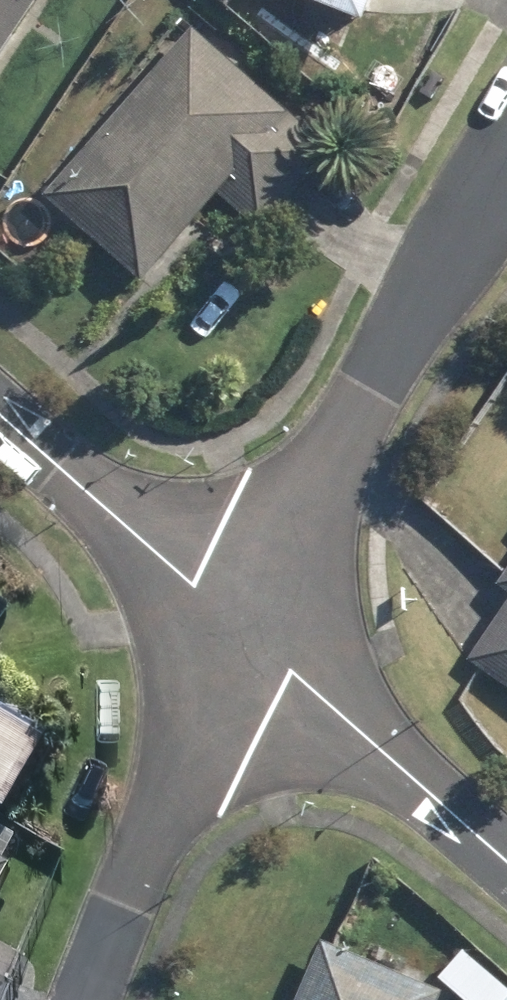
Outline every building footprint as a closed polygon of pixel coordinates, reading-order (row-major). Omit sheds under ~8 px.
[(38,0),(0,0),(0,56),(38,0)] [(366,25),(376,0),(304,0),(366,25)] [(45,194),(142,281),(220,194),(263,233),(333,151),(193,28),(45,194)] [(497,585),(506,592),(506,570),(497,585)] [(506,688),(506,603),(467,661),(506,688)] [(443,992),(322,941),(297,999),(439,999),(443,992)]
